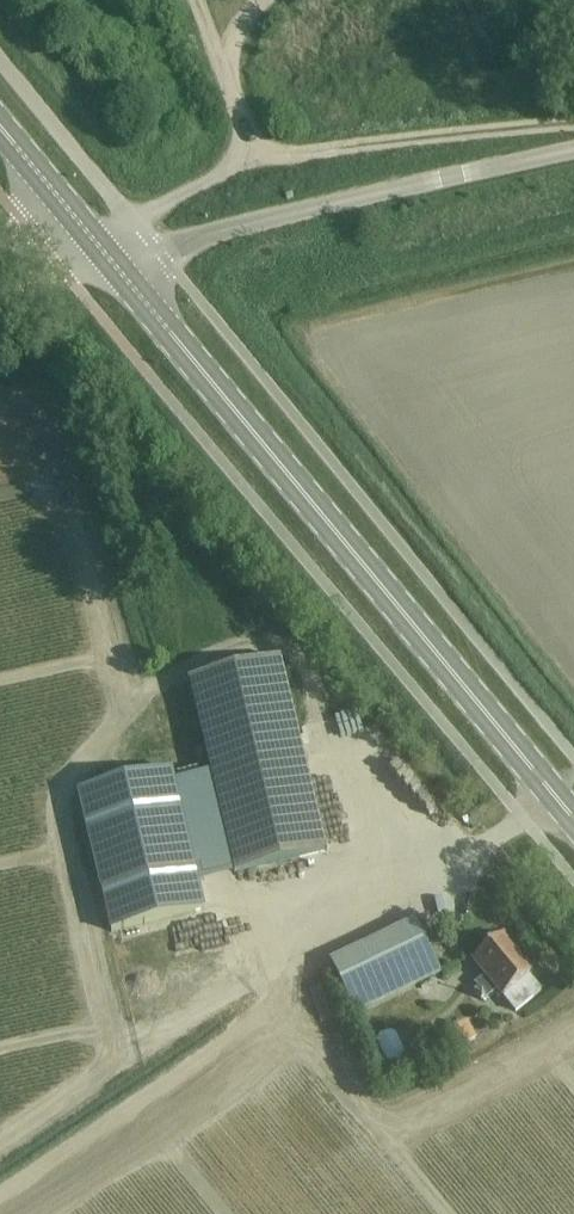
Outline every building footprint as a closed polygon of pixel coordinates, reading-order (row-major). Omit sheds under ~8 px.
[(190,687),(234,872),(326,850),(281,665),(190,687)] [(78,795),(112,933),(204,911),(170,772),(78,795)] [(418,921),(332,964),(358,1017),(443,975),(418,921)] [(504,937),(473,963),(485,978),(476,985),(479,989),(475,992),(482,1001),(486,998),(488,1000),(497,992),(503,999),(505,998),(516,1011),(541,991),(530,977),(534,973),(504,937)] [(206,955),(203,964),(232,974),(235,964),(206,955)] [(379,1038),(378,1042),(379,1046),(385,1059),(388,1062),(391,1063),(395,1063),(400,1060),(403,1058),(405,1054),(404,1050),(398,1037),(395,1034),(391,1033),(387,1033),(382,1035),(379,1038)]
